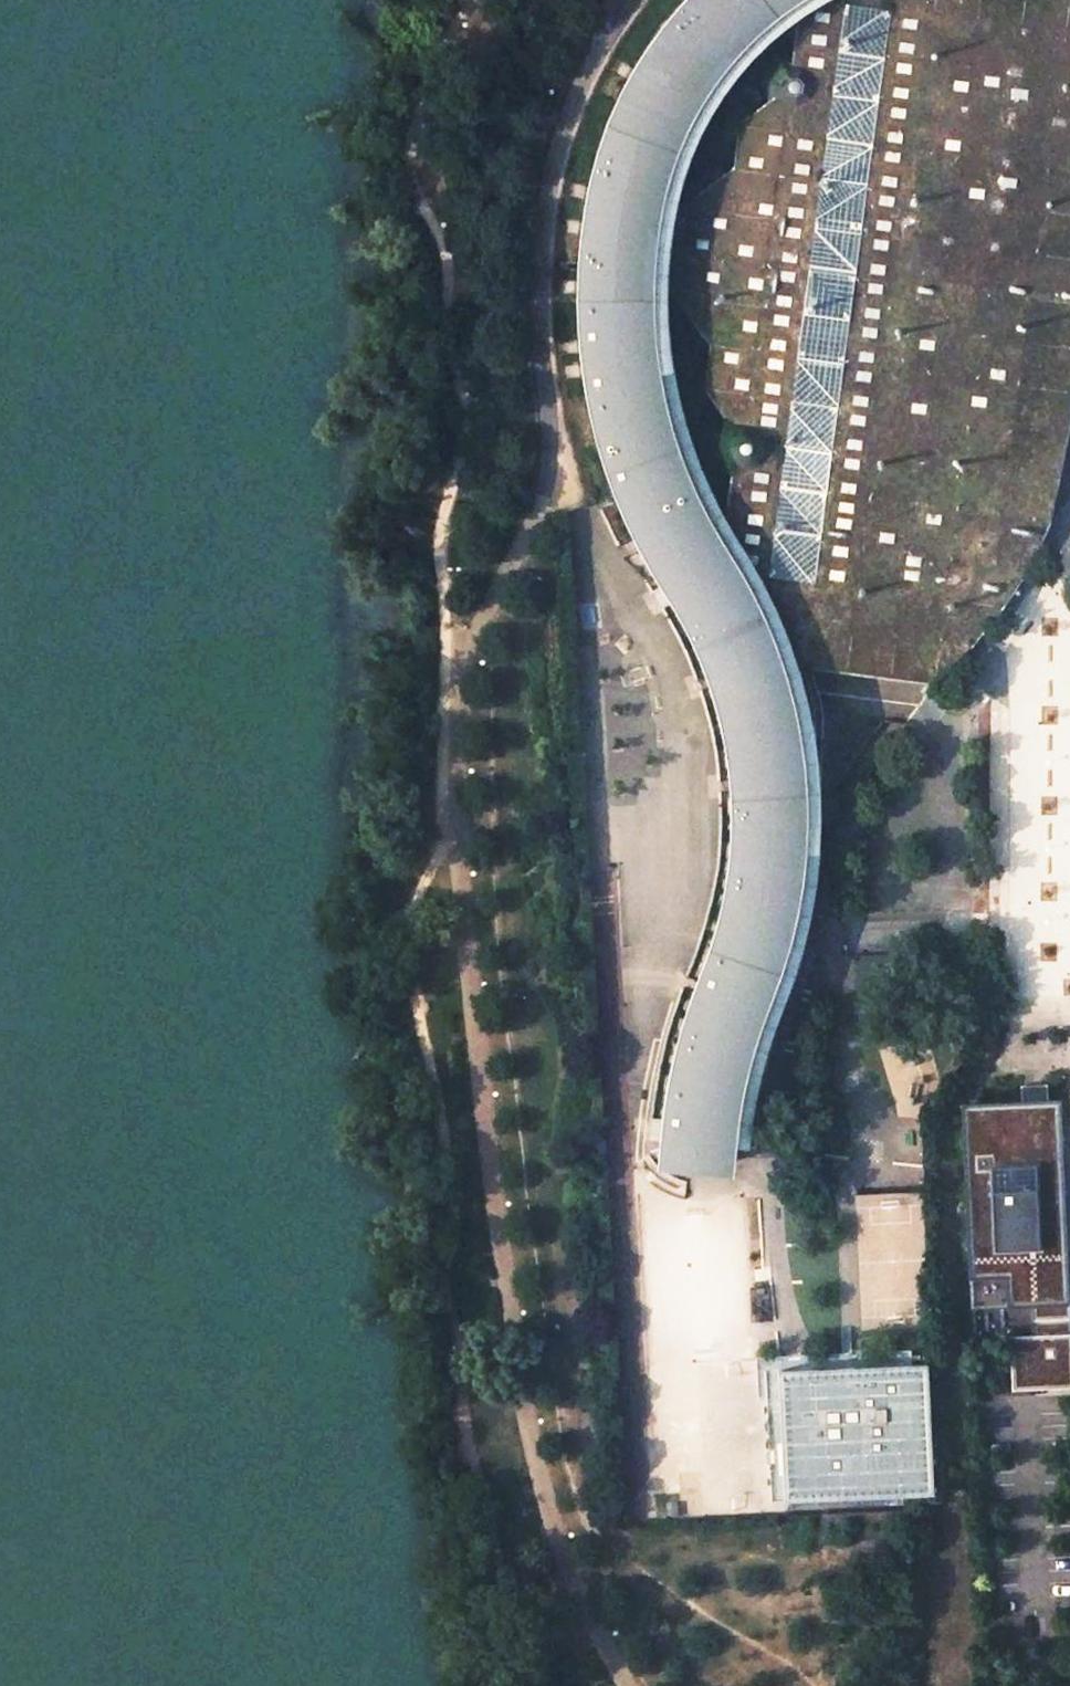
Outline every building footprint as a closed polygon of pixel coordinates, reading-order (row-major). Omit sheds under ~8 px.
[(660,1143),(734,1152),(747,1080),(769,1002),(788,956),(805,887),(810,824),(808,763),(795,699),(778,643),(952,666),(1031,555),(1044,457),(1057,459),(1069,359),(1069,11),(985,0),(691,0),(687,3),(660,38),(633,83),(614,124),(603,155),(596,183),(589,220),(586,251),(584,291),(585,311),(585,338),(589,375),(597,419),(608,461),(619,493),(637,536),(659,575),(683,614),(697,640),(709,666),(719,695),(726,723),(732,759),(734,793),(734,827),(730,876),(723,908),(715,936),(704,964),(689,1006),(671,1077),(660,1143)] [(978,776),(1009,793),(1069,681),(1069,671),(1043,656),(978,776)] [(1069,751),(1069,714),(1055,744),(1069,751)] [(1018,804),(1052,820),(1069,783),(1069,755),(1048,744),(1018,804)] [(1031,927),(1027,818),(985,819),(989,929),(1031,927)] [(1047,952),(1066,952),(1066,968),(1069,968),(1069,857),(1047,857),(1047,952)] [(967,1099),(977,1271),(1010,1269),(1013,1303),(1033,1301),(1033,1336),(1013,1336),(1014,1390),(1069,1388),(1069,1238),(1062,1095),(967,1099)] [(924,1500),(919,1366),(763,1372),(768,1506),(924,1500)]
